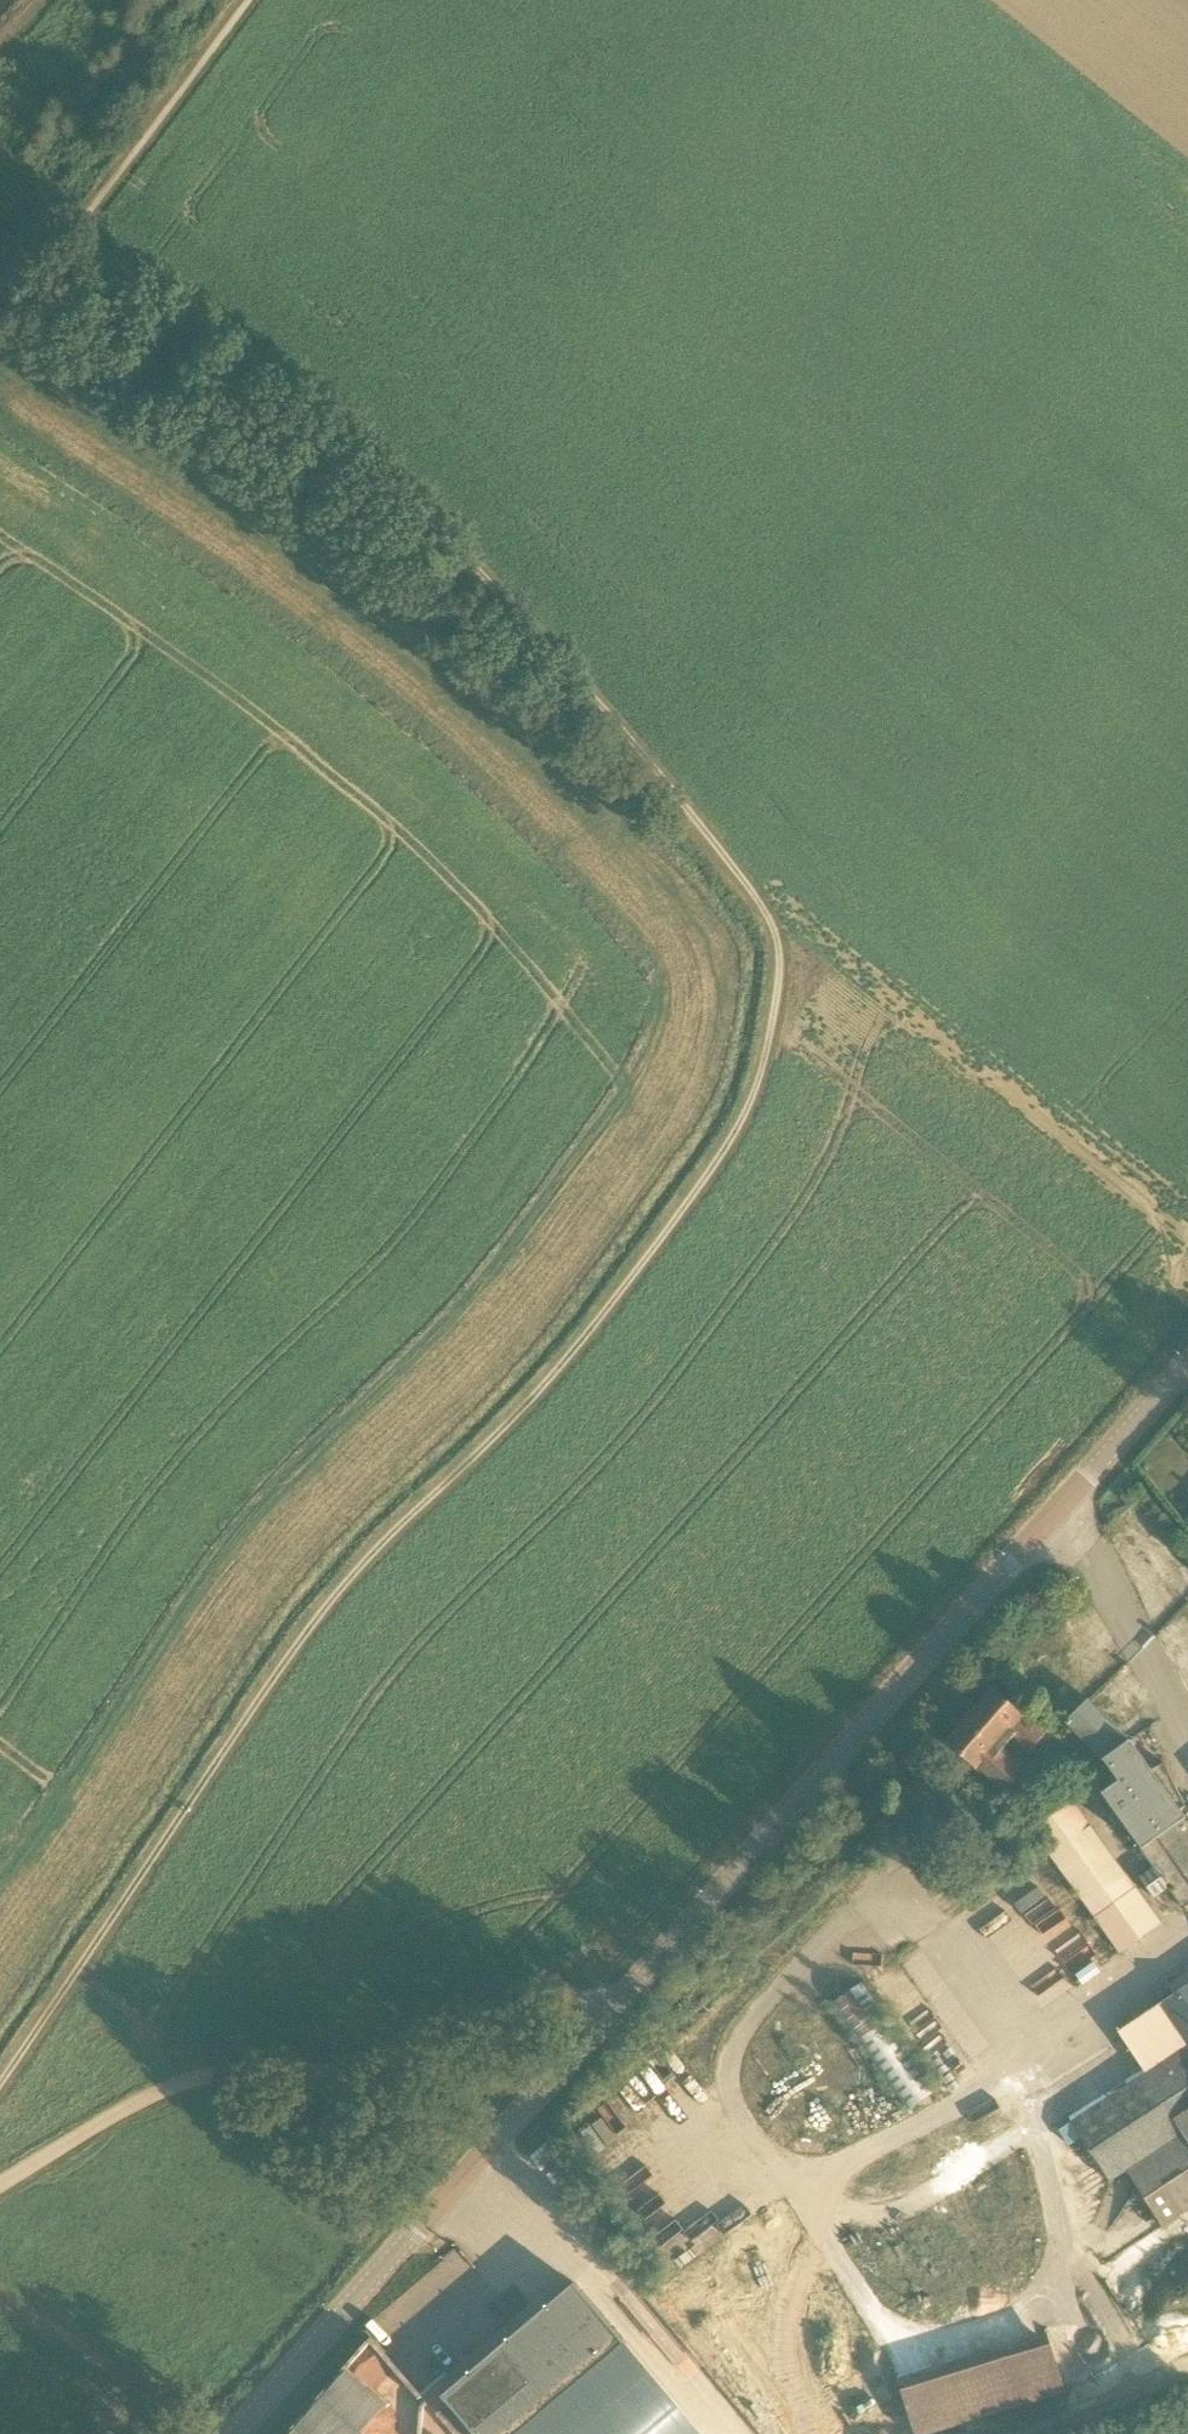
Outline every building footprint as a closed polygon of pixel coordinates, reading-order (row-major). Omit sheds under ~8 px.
[(995,1691),(972,1717),(1006,1747),(1016,1736),(1033,1750),(1046,1735),(995,1691)] [(1090,1700),(1067,1723),(1096,1752),(1084,1760),(1106,1791),(1102,1794),(1153,1866),(1139,1877),(1155,1898),(1168,1887),(1184,1909),(1187,1906),(1187,1820),(1178,1806),(1164,1787),(1130,1740),(1130,1741),(1090,1700)] [(972,1717),(949,1743),(1008,1793),(1025,1773),(1001,1753),(1006,1747),(972,1717)] [(1160,1924),(1137,1892),(1068,1796),(1028,1824),(1097,1920),(1121,1953),(1160,1924)] [(1120,2032),(1145,2069),(1070,2118),(1112,2182),(1128,2171),(1165,2227),(1187,2211),(1187,1985),(1120,2032)] [(834,1998),(864,2046),(881,2036),(851,1988),(834,1998)] [(572,2286),(576,2291),(564,2302),(562,2300),(448,2398),(445,2394),(442,2397),(446,2402),(447,2402),(449,2404),(437,2414),(454,2433),(702,2433),(626,2343),(575,2283),(572,2286)] [(1064,2392),(1046,2332),(896,2377),(913,2433),(926,2433),(1064,2392)] [(354,2433),(382,2401),(338,2364),(278,2433),(355,2433),(354,2433)]
